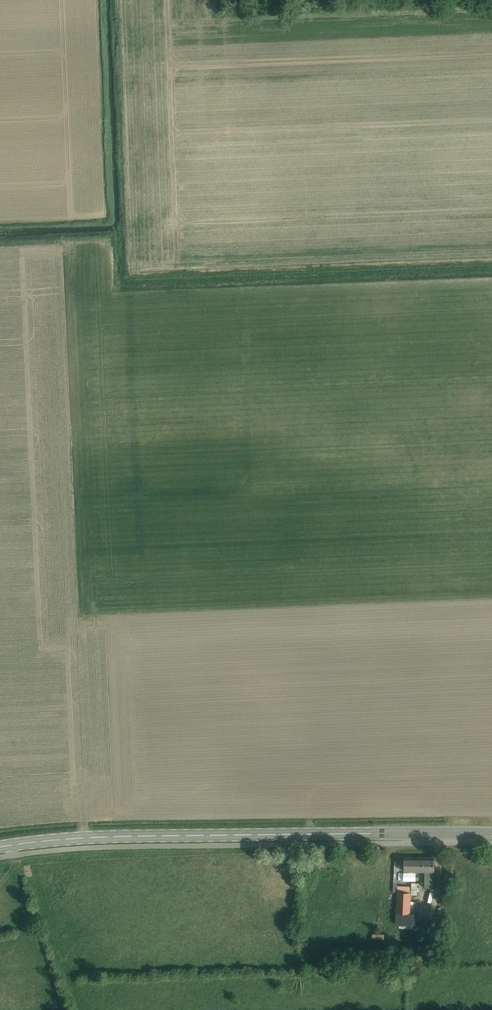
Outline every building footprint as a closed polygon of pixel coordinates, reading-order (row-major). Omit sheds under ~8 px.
[(425,882),(425,889),(434,889),(434,882),(434,858),(404,857),(404,871),(425,871),(425,882)] [(410,913),(411,892),(397,892),(396,913),(410,913)]
